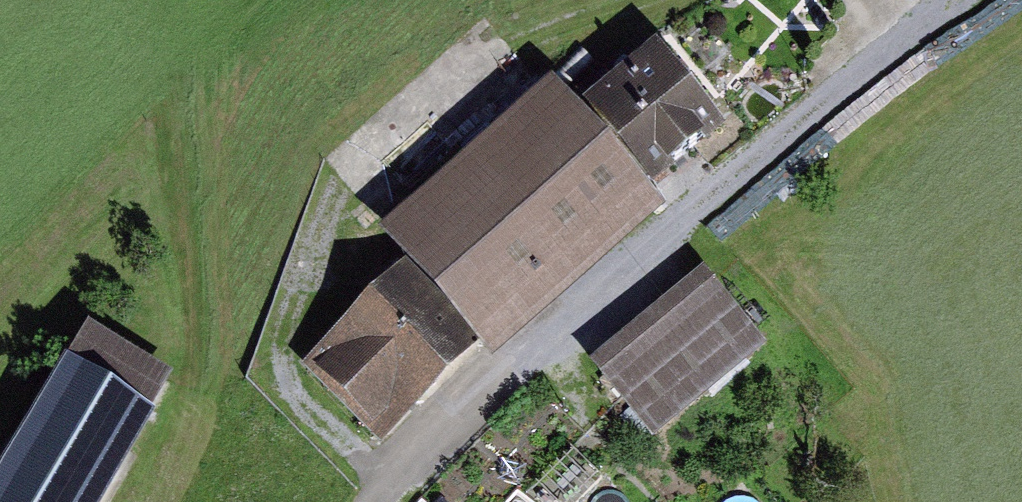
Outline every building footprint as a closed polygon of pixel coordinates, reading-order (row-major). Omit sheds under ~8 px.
[(720,134),(648,45),(577,102),(649,191),(720,134)] [(483,358),(655,203),(547,85),(376,240),(483,358)] [(661,441),(765,350),(703,279),(598,370),(661,441)] [(389,442),(464,361),(379,283),(305,364),(389,442)] [(0,471),(0,501),(105,501),(155,416),(152,414),(174,375),(88,326),(66,365),(63,363),(0,471)]
